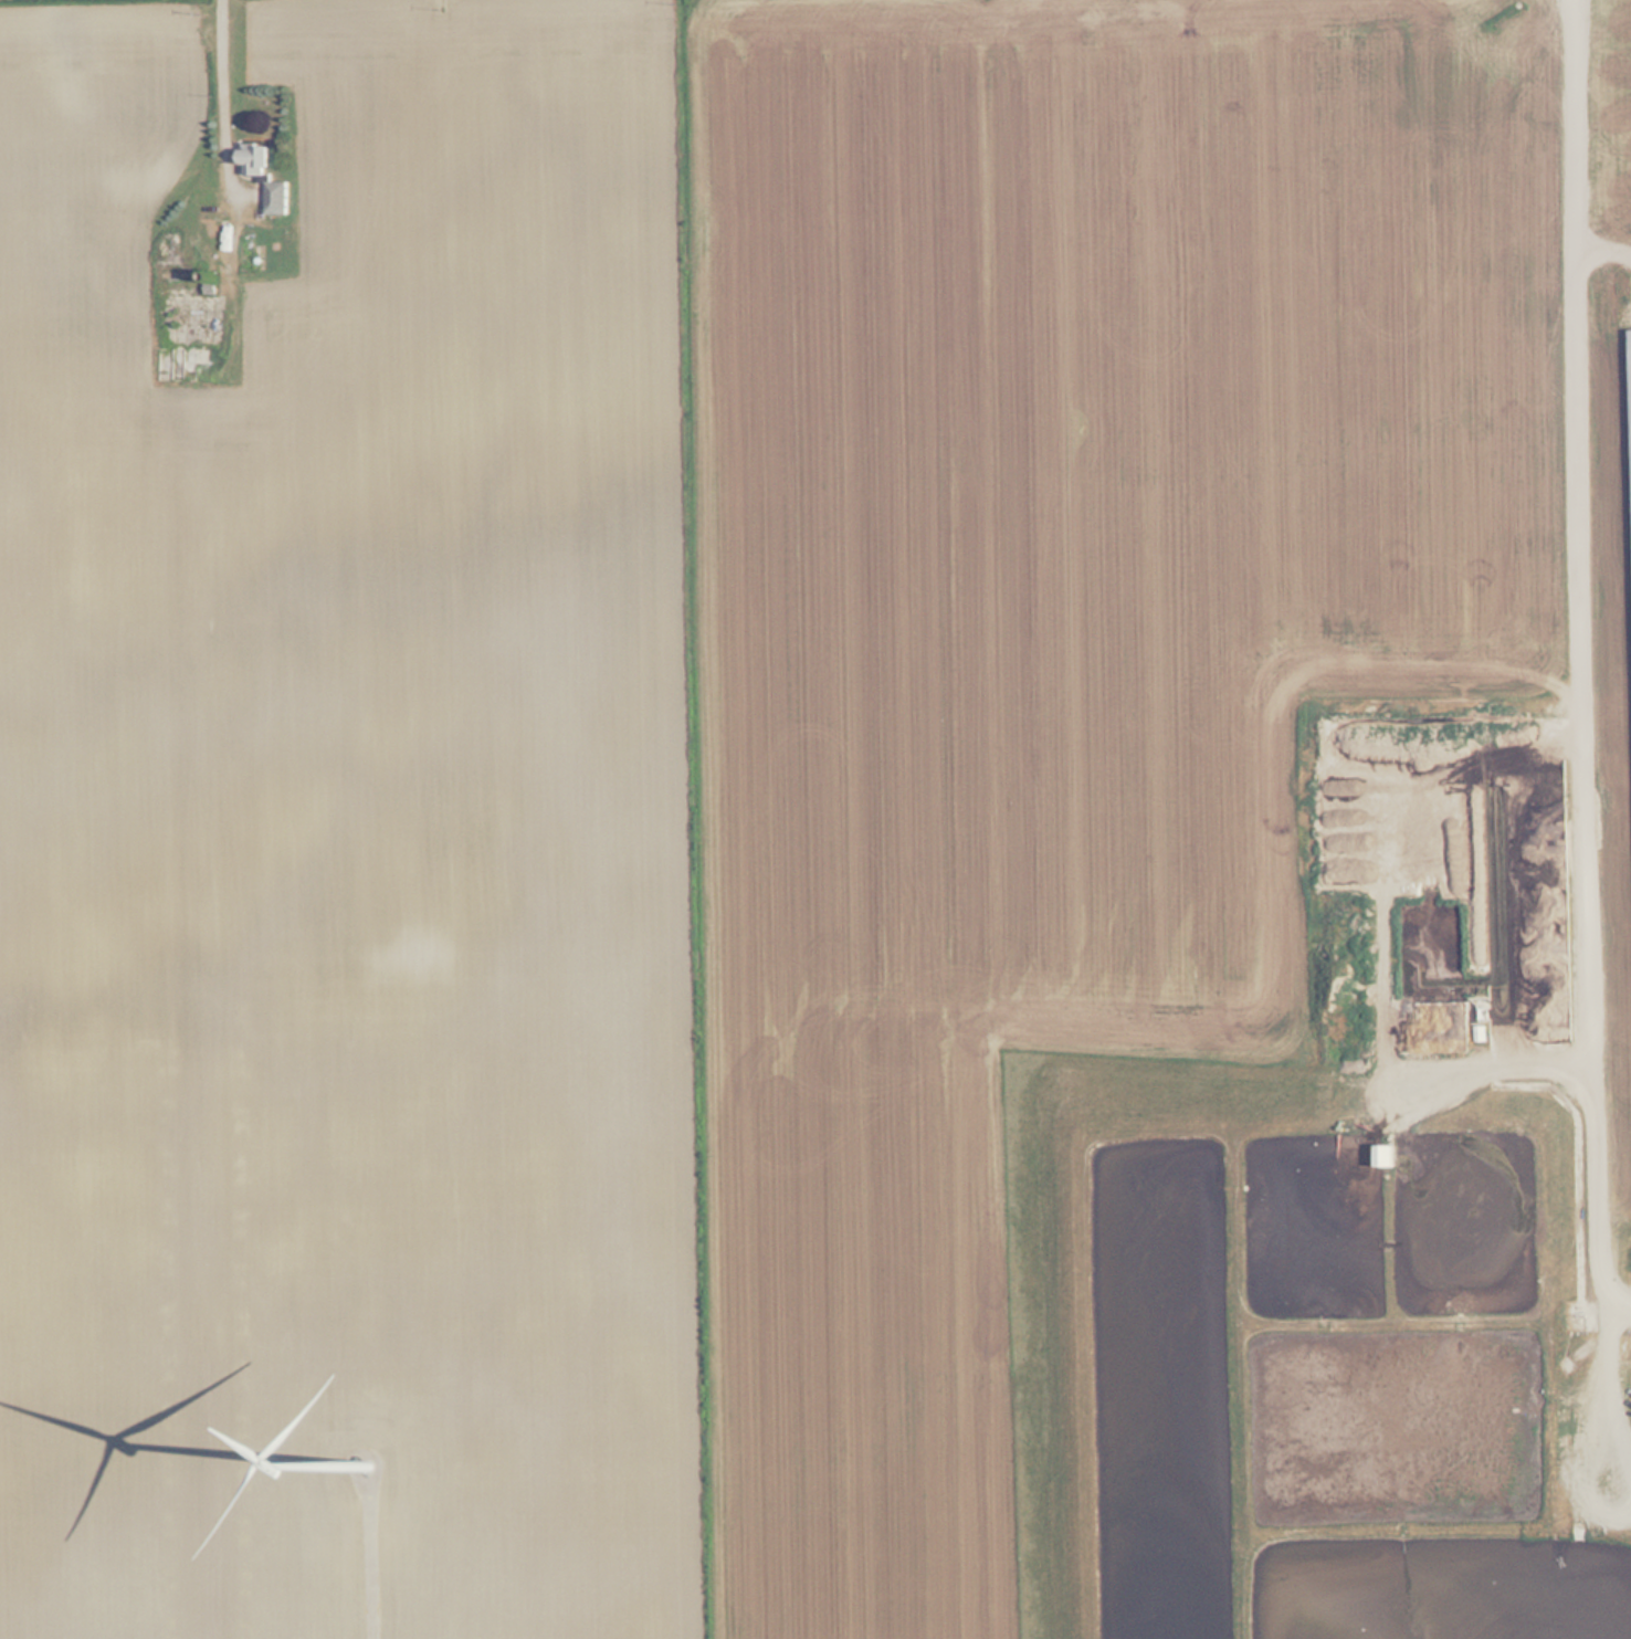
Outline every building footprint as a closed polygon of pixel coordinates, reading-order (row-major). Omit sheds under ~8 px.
[(270,144),(244,144),(244,175),(270,175),(270,144)] [(266,214),(287,214),(287,181),(266,181),(266,214)] [(160,381),(213,381),(213,347),(160,347),(160,381)] [(1481,1023),(1481,1012),(1488,1012),(1488,996),(1467,996),(1467,1023),(1481,1023)]
